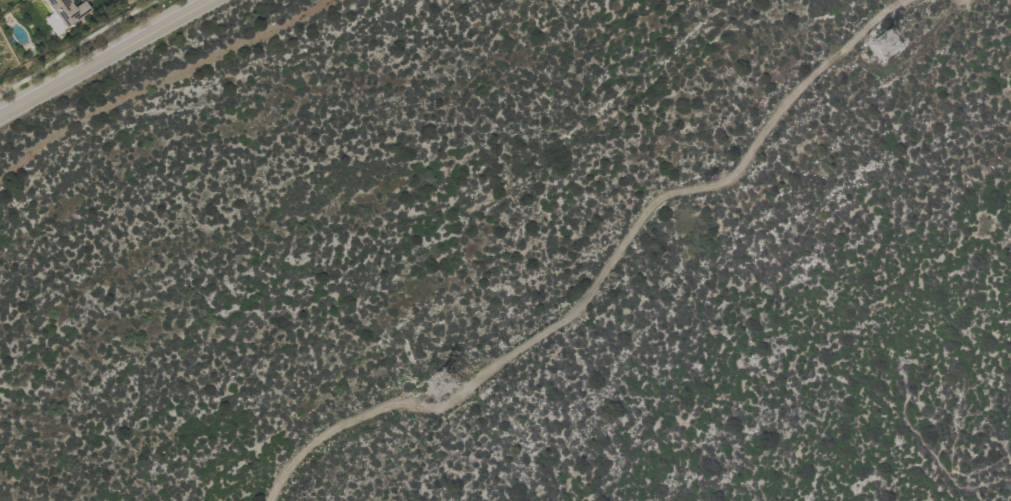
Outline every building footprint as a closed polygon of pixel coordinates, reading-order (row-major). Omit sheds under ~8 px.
[(46,5),(42,0),(69,0),(70,1),(68,2),(73,8),(80,2),(78,0),(87,0),(83,3),(89,10),(64,29),(63,28),(55,34),(42,18),(44,16),(46,15),(51,12),(46,5)]
